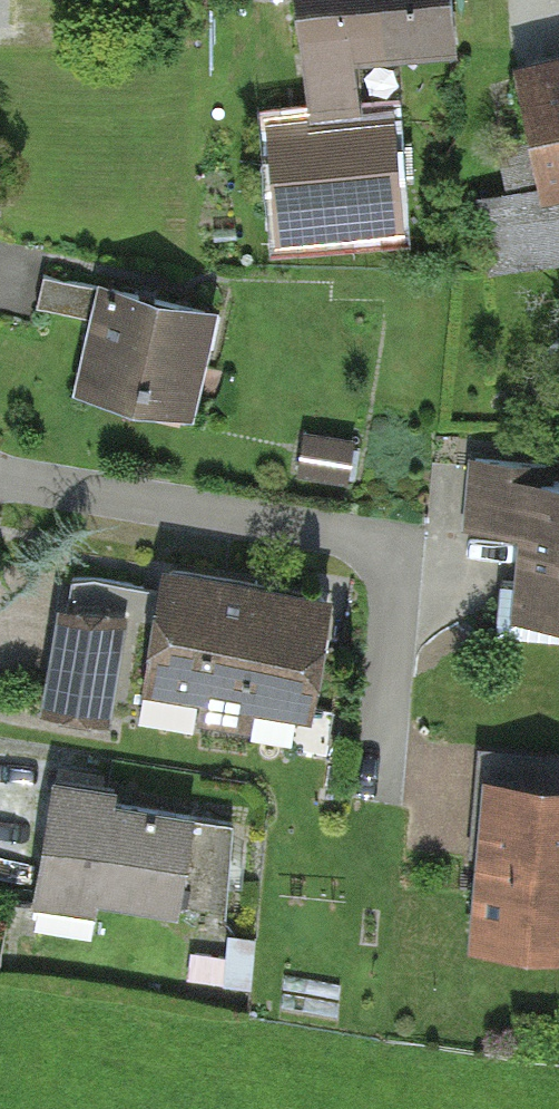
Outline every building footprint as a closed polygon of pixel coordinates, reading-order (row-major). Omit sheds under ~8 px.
[(453,0),(297,0),(302,51),(457,35),(453,0)] [(267,128),(280,234),(401,219),(388,114),(267,128)] [(505,131),(531,221),(558,213),(558,116),(505,131)] [(210,308),(89,285),(70,383),(191,406),(210,308)] [(558,636),(558,455),(462,449),(456,541),(508,545),(502,632),(558,636)] [(325,596),(153,569),(131,705),(303,732),(325,596)] [(53,704),(125,714),(143,592),(70,581),(53,704)] [(472,786),(458,955),(558,963),(558,793),(472,786)] [(27,903),(167,923),(181,822),(41,802),(27,903)] [(231,907),(235,811),(197,810),(193,905),(231,907)]
